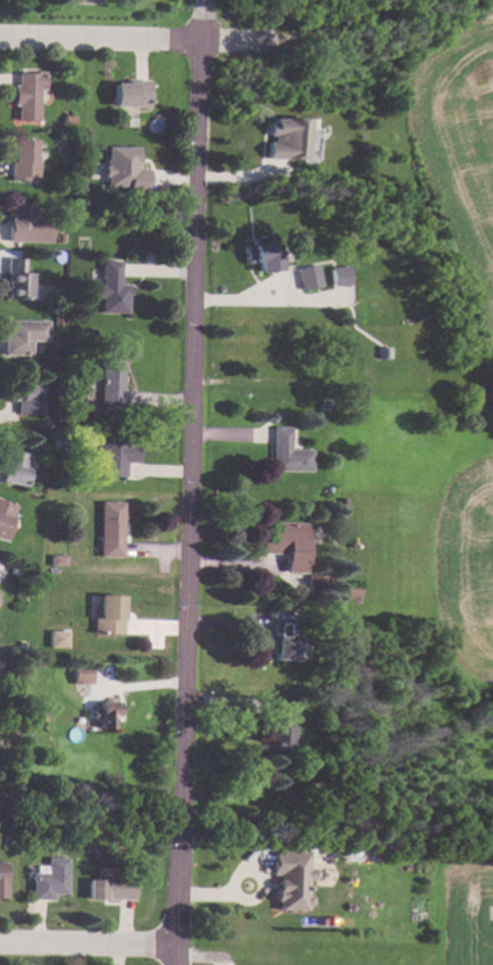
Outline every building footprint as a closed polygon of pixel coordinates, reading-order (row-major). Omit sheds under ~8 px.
[(40,90),(35,90),(35,121),(13,121),(13,106),(9,106),(9,86),(13,86),(13,72),(41,73),(40,90)] [(147,81),(147,108),(110,107),(111,83),(124,83),(124,81),(147,81)] [(71,124),(60,124),(60,116),(71,116),(71,124)] [(306,160),(264,159),(264,143),(270,143),(270,136),(265,136),(265,123),(271,123),(271,117),(307,118),(306,160)] [(31,142),(31,157),(35,157),(34,177),(24,176),(24,180),(7,179),(9,141),(31,142)] [(135,148),(102,148),(102,190),(145,190),(145,170),(135,170),(135,148)] [(32,206),(31,220),(50,220),(49,243),(6,242),(6,223),(8,223),(8,218),(10,218),(11,206),(32,206)] [(364,229),(359,236),(352,230),(358,223),(364,229)] [(64,243),(55,243),(56,234),(64,234),(64,243)] [(280,271),(256,273),(256,262),(243,263),(242,244),(253,243),(253,239),(277,237),(280,271)] [(35,268),(23,268),(23,273),(28,273),(28,298),(6,298),(7,273),(5,273),(5,258),(36,259),(35,268)] [(117,281),(116,281),(116,285),(126,285),(126,287),(130,287),(129,294),(126,294),(125,314),(98,313),(100,260),(118,261),(117,281)] [(321,287),(299,291),(295,270),(316,265),(321,287)] [(348,284),(331,286),(328,268),(346,266),(348,284)] [(61,326),(53,326),(53,317),(61,316),(61,326)] [(47,341),(30,341),(30,355),(3,355),(3,337),(5,337),(5,333),(8,333),(9,320),(47,321),(47,341)] [(392,359),(375,359),(375,344),(392,344),(392,359)] [(119,390),(123,390),(123,405),(98,405),(98,360),(119,361),(119,390)] [(21,385),(38,385),(38,397),(40,397),(40,414),(16,414),(16,401),(4,401),(4,384),(21,384),(21,385)] [(280,418),(271,424),(267,418),(276,412),(280,418)] [(289,427),(288,449),(310,450),(310,472),(271,471),(272,459),(269,459),(271,426),(289,427)] [(63,437),(63,447),(53,446),(53,437),(63,437)] [(138,444),(137,463),(123,462),(123,478),(96,477),(97,442),(138,444)] [(22,487),(0,482),(0,459),(2,450),(29,456),(22,487)] [(346,511),(338,511),(338,498),(346,498),(346,511)] [(3,542),(0,541),(0,501),(15,506),(3,542)] [(120,558),(97,557),(98,502),(121,502),(120,558)] [(306,522),(304,574),(283,573),(284,554),(258,553),(259,534),(269,535),(270,521),(306,522)] [(330,533),(329,544),(320,543),(321,532),(330,533)] [(64,566),(49,566),(49,555),(64,555),(64,566)] [(326,576),(325,595),(306,595),(307,575),(326,576)] [(360,596),(345,596),(345,587),(360,587),(360,596)] [(122,596),(121,635),(90,634),(91,614),(95,614),(96,595),(122,596)] [(333,613),(332,620),(329,620),(329,621),(322,621),(322,612),(333,613)] [(299,619),(297,662),(271,661),(273,618),(299,619)] [(47,648),(65,649),(65,632),(47,631),(47,648)] [(91,684),(72,685),(71,665),(90,664),(91,684)] [(116,701),(116,717),(111,717),(111,730),(97,729),(97,721),(90,721),(90,709),(97,709),(97,700),(116,701)] [(287,701),(286,725),(290,725),(290,732),(293,732),(292,739),(290,739),(289,752),(268,751),(268,740),(265,740),(266,734),(269,734),(270,700),(287,701)] [(43,729),(31,729),(30,714),(42,713),(43,729)] [(357,855),(342,855),(343,841),(357,841),(357,855)] [(306,867),(312,868),(315,870),(315,877),(312,880),(306,879),(306,895),(308,895),(311,898),(311,903),(308,905),(306,905),(306,909),(277,908),(277,900),(273,900),(273,888),(275,888),(276,880),(282,879),(277,877),(278,875),(269,874),(269,855),(271,855),(271,851),(306,851),(306,867)] [(66,894),(53,894),(53,901),(31,900),(32,874),(36,874),(36,866),(47,866),(47,858),(67,858),(66,894)] [(133,900),(87,899),(87,879),(134,880),(133,900)]
